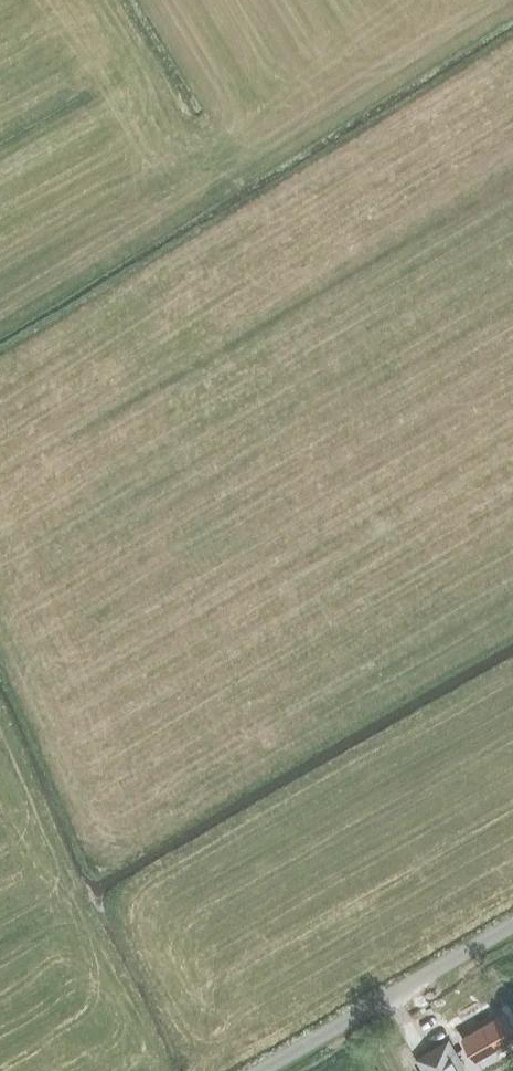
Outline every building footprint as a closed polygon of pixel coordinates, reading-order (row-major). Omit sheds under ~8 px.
[(459,1040),(472,1061),(512,1036),(512,1026),(505,1013),(459,1040)] [(458,1070),(463,1067),(448,1041),(417,1059),(424,1070),(458,1070)]
